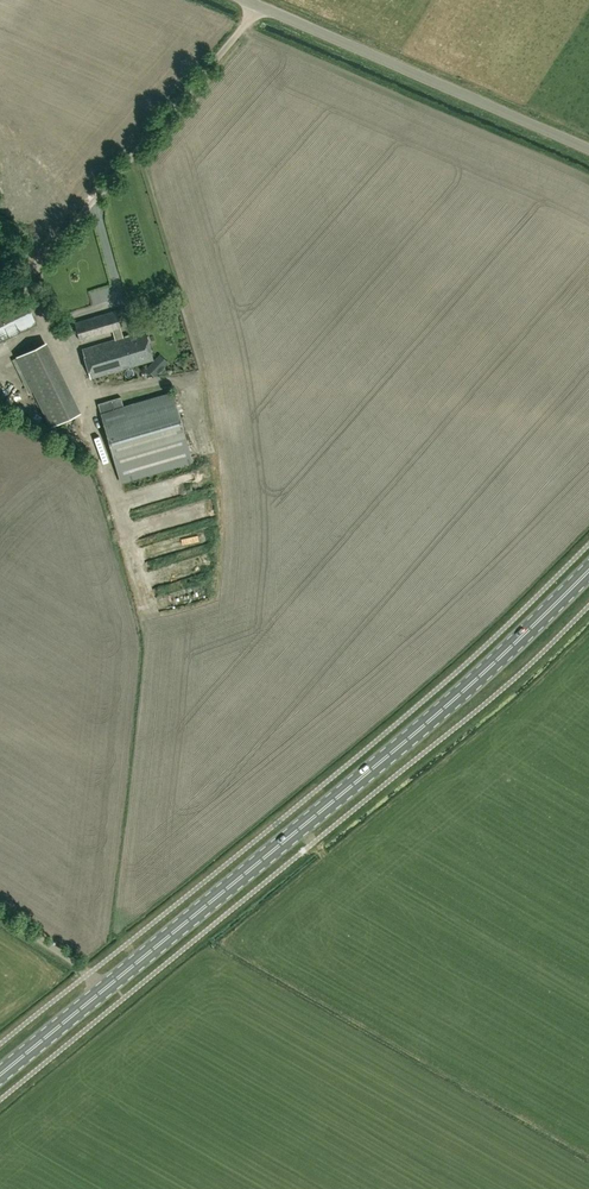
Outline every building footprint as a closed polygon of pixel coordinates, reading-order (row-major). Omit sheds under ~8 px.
[(3,342),(37,324),(23,298),(0,310),(0,343),(3,342)] [(112,331),(115,340),(82,350),(91,379),(154,360),(145,331),(123,338),(115,311),(74,324),(79,341),(112,331)] [(75,402),(46,342),(16,356),(50,427),(80,413),(75,402)] [(193,463),(185,436),(172,393),(123,407),(121,398),(98,404),(101,414),(100,414),(113,457),(121,482),(193,463)] [(207,411),(201,412),(206,432),(212,431),(207,411)] [(157,525),(146,528),(149,535),(159,531),(157,525)] [(31,1040),(23,1045),(27,1051),(35,1046),(31,1040)]
